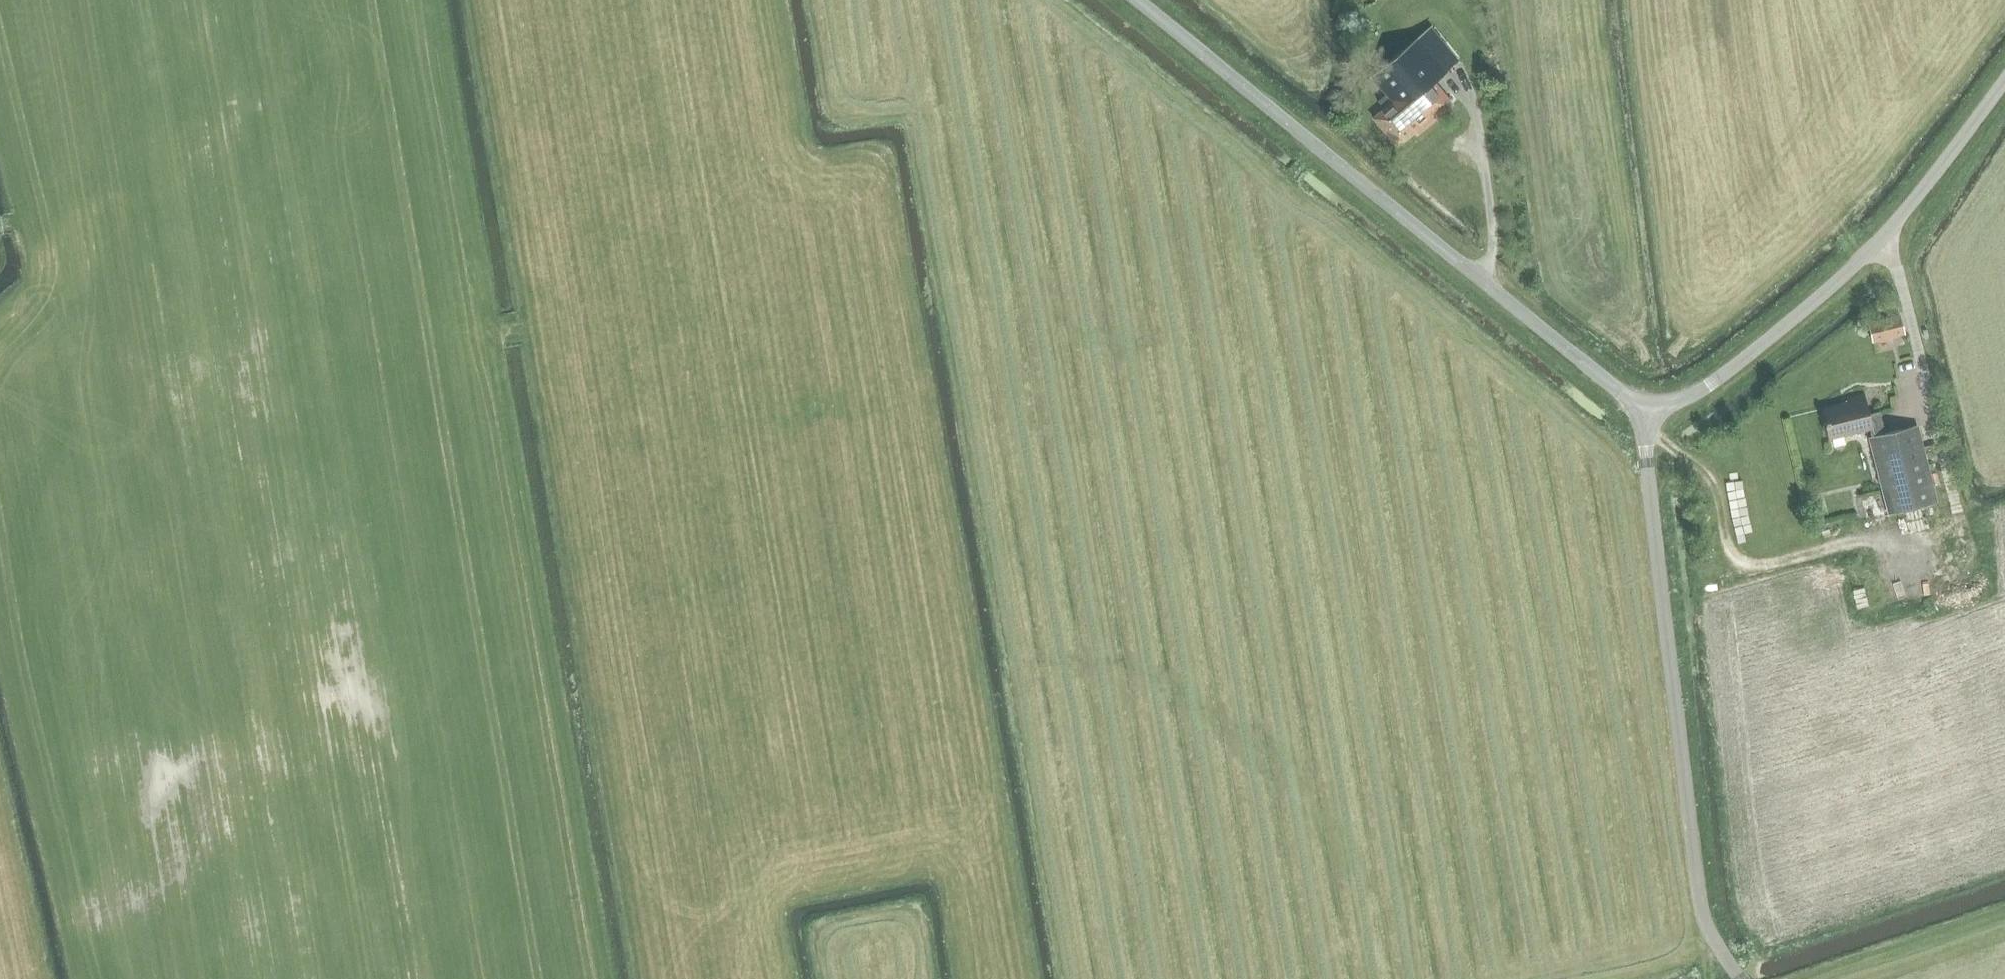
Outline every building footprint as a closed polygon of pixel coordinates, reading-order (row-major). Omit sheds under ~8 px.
[(1416,135),(1453,104),(1433,81),(1444,72),(1457,60),(1431,27),(1417,38),(1372,75),(1387,93),(1378,101),(1384,108),(1373,117),(1397,146),(1414,132),(1416,135)] [(1867,323),(1872,342),(1905,334),(1900,314),(1867,323)] [(1828,434),(1829,438),(1869,428),(1871,436),(1870,437),(1890,514),(1936,502),(1916,425),(1885,433),(1879,411),(1868,414),(1864,394),(1847,398),(1848,402),(1822,409),(1825,422),(1823,426),(1824,432),(1828,434)]
